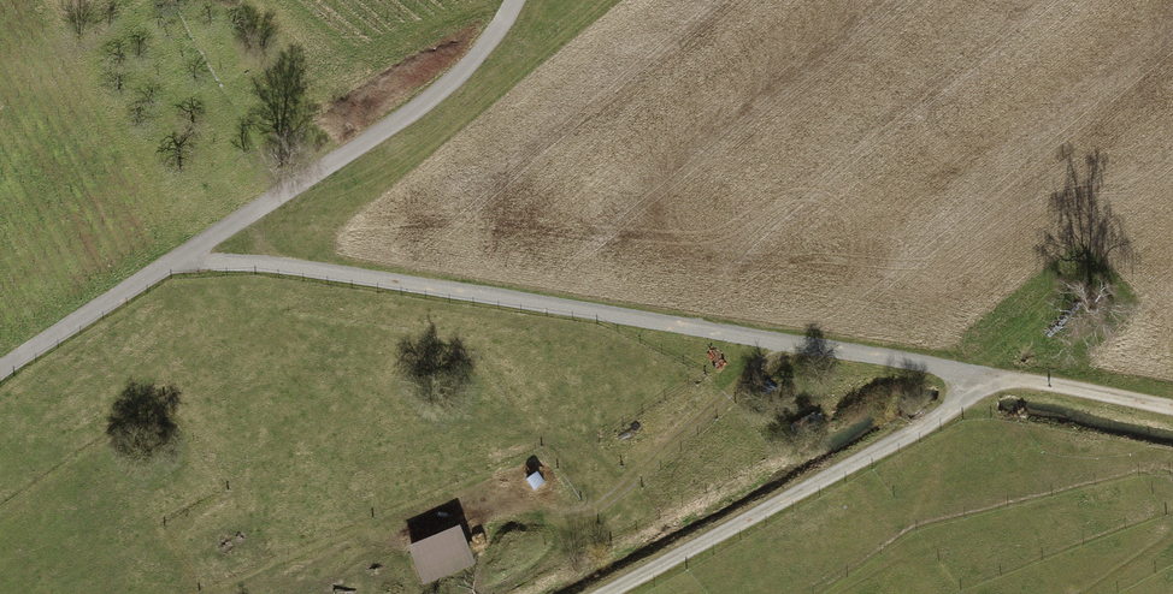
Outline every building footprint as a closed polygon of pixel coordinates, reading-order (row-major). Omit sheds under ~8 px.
[(476,562),(461,523),(409,544),(424,582),(476,562)]
